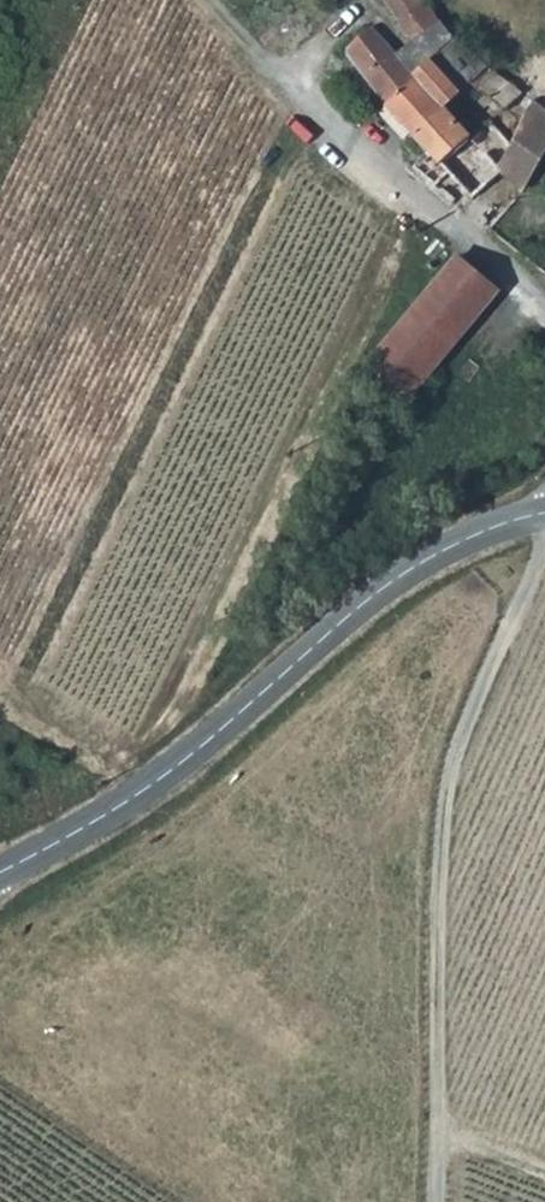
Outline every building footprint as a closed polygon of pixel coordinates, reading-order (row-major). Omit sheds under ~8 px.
[(393,22),(419,0),(377,0),(393,22)] [(425,0),(419,0),(393,22),(386,28),(401,48),(439,17),(425,0)] [(495,171),(518,187),(544,152),(544,108),(455,37),(439,17),(401,48),(407,55),(400,60),(415,76),(382,107),(421,153),(408,166),(450,200),(461,189),(469,196),(495,171)] [(338,52),(367,89),(400,60),(394,53),(401,48),(386,28),(377,35),(368,25),(338,52)] [(394,53),(400,60),(407,55),(401,48),(394,53)] [(400,60),(367,89),(382,107),(415,76),(400,60)] [(453,252),(366,361),(408,395),(495,289),(453,252)]
